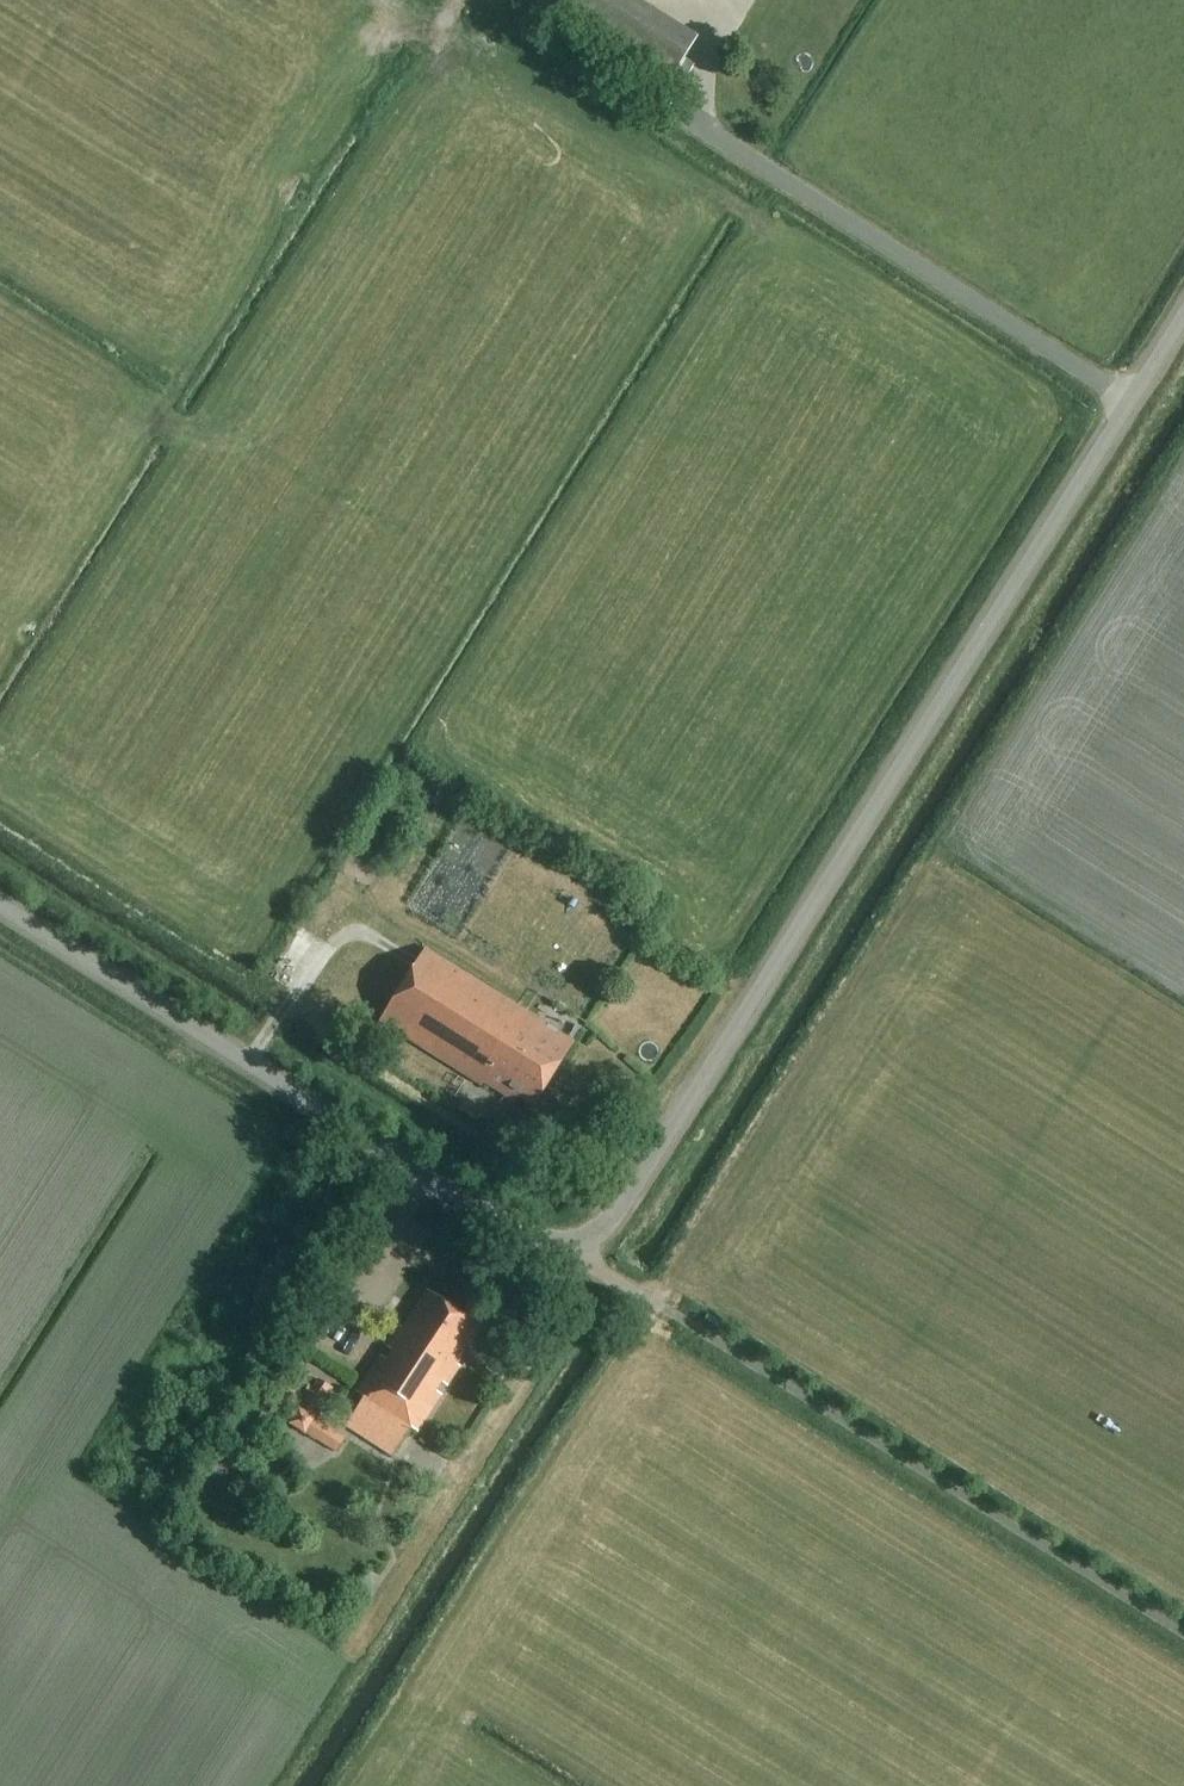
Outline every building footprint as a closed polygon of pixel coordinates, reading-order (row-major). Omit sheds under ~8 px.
[(685,61),(678,73),(686,78),(694,66),(685,61)] [(536,1107),(576,1043),(427,949),(381,1021),(485,1087),(487,1083),(517,1101),(519,1097),(536,1107)] [(357,1392),(415,1429),(420,1432),(443,1396),(439,1394),(482,1326),(428,1292),(385,1358),(381,1355),(357,1392)] [(338,1455),(349,1438),(300,1407),(289,1424),(338,1455)]
